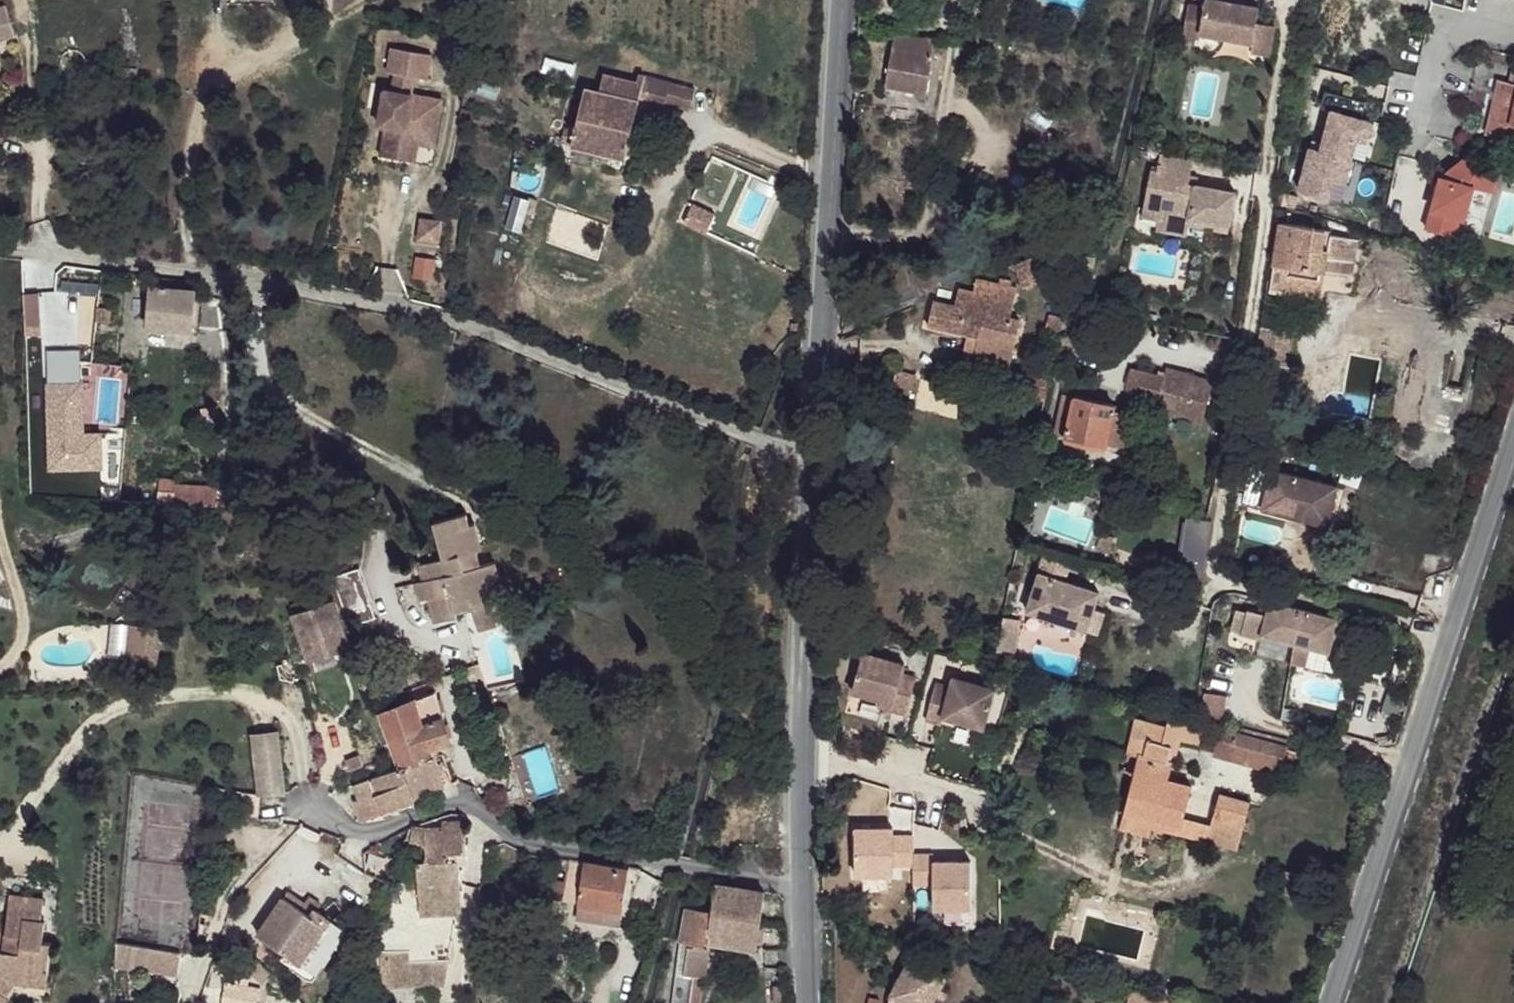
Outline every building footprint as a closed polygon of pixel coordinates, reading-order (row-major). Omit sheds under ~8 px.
[(0,1),(0,37),(14,32),(4,0),(0,1)] [(1191,2),(1185,34),(1201,38),(1202,32),(1254,43),(1253,53),(1271,57),(1277,27),(1259,24),(1262,8),(1221,0),(1208,0),(1207,6),(1191,2)] [(895,31),(887,86),(924,92),(933,37),(895,31)] [(426,47),(423,65),(443,68),(446,51),(426,47)] [(601,72),(597,89),(636,99),(638,93),(688,106),(694,82),(635,69),(633,78),(601,72)] [(1484,134),(1513,140),(1513,84),(1496,79),(1484,134)] [(575,126),(572,140),(623,153),(636,99),(597,89),(584,88),(575,126)] [(441,101),(384,91),(379,125),(384,126),(380,157),(399,161),(404,138),(435,143),(441,101)] [(1364,102),(1323,92),(1318,108),(1329,111),(1321,144),(1310,141),(1298,191),(1327,200),(1330,181),(1349,186),(1355,161),(1349,160),(1354,139),(1364,141),(1369,122),(1359,119),(1364,102)] [(461,109),(457,125),(469,127),(471,112),(461,109)] [(564,125),(561,138),(572,140),(575,126),(564,125)] [(404,138),(399,161),(414,163),(417,145),(434,148),(435,143),(404,138)] [(1162,152),(1156,151),(1152,167),(1158,169),(1162,152)] [(1194,159),(1162,152),(1158,169),(1152,167),(1142,215),(1158,218),(1159,219),(1160,214),(1189,220),(1190,217),(1229,225),(1236,193),(1189,183),(1194,159)] [(1476,167),(1467,156),(1439,178),(1424,229),(1452,237),(1457,218),(1462,219),(1471,187),(1490,193),(1496,173),(1476,167)] [(420,212),(416,236),(437,239),(441,215),(420,212)] [(1227,233),(1229,225),(1190,217),(1189,220),(1160,214),(1159,219),(1158,218),(1156,228),(1186,235),(1188,224),(1227,233)] [(1277,223),(1267,293),(1285,296),(1284,290),(1315,294),(1318,272),(1322,273),(1325,256),(1339,258),(1344,236),(1320,234),(1321,228),(1277,223)] [(1325,256),(1322,273),(1352,279),(1359,239),(1344,236),(1339,258),(1325,256)] [(932,301),(927,322),(968,330),(967,337),(980,341),(978,350),(1017,355),(1024,313),(1015,312),(1018,287),(978,281),(975,291),(958,289),(955,305),(932,301)] [(150,283),(149,289),(190,293),(189,288),(150,283)] [(149,289),(146,329),(191,333),(195,294),(190,293),(149,289)] [(22,294),(23,325),(39,325),(37,293),(22,294)] [(978,350),(976,359),(1015,366),(1017,355),(978,350)] [(1153,374),(1127,365),(1120,383),(1120,384),(1120,385),(1120,386),(1120,387),(1120,388),(1121,390),(1122,391),(1123,392),(1124,393),(1126,394),(1144,401),(1153,374)] [(1254,365),(1252,376),(1266,379),(1268,368),(1254,365)] [(1184,376),(1161,368),(1146,413),(1192,429),(1206,390),(1183,381),(1184,376)] [(1071,398),(1064,441),(1104,449),(1105,445),(1123,448),(1129,416),(1111,413),(1112,407),(1071,398)] [(1243,471),(1237,502),(1262,507),(1269,475),(1243,471)] [(1334,485),(1286,472),(1276,510),(1324,523),(1334,485)] [(174,486),(173,504),(188,505),(214,506),(217,488),(174,486)] [(1170,573),(1193,581),(1201,564),(1208,519),(1184,515),(1183,520),(1178,553),(1177,557),(1175,559),(1171,558),(1168,567),(1171,569),(1170,573)] [(429,602),(435,628),(458,621),(456,612),(500,602),(496,581),(502,578),(497,565),(483,569),(478,554),(482,552),(477,526),(472,528),(468,518),(436,527),(445,561),(429,567),(433,583),(423,585),(416,587),(421,605),(429,602)] [(1113,535),(1101,531),(1095,548),(1107,552),(1113,535)] [(1069,560),(1044,551),(1037,571),(1063,579),(1069,560)] [(419,568),(423,585),(433,583),(429,567),(419,568)] [(1063,579),(1037,571),(1025,610),(1095,632),(1102,610),(1092,606),(1086,604),(1091,588),(1063,579)] [(362,572),(337,581),(351,630),(379,622),(362,572)] [(1097,590),(1091,588),(1086,604),(1092,606),(1097,590)] [(312,596),(291,602),(295,617),(317,610),(312,596)] [(1244,609),(1238,634),(1258,640),(1260,635),(1326,651),(1325,656),(1345,662),(1351,636),(1335,631),(1338,619),(1266,601),(1262,614),(1244,609)] [(317,610),(295,617),(309,660),(347,648),(334,604),(317,610)] [(158,656),(158,621),(126,621),(125,655),(158,656)] [(906,663),(865,652),(854,692),(884,700),(882,707),(910,714),(919,678),(904,673),(906,663)] [(996,687),(955,676),(953,686),(937,682),(927,718),(942,723),(945,716),(986,727),(996,687)] [(381,717),(400,766),(434,756),(433,750),(449,745),(434,690),(381,717)] [(1202,715),(1223,716),(1225,692),(1203,691),(1202,715)] [(1131,713),(1121,748),(1133,752),(1141,754),(1145,736),(1134,733),(1139,715),(1131,713)] [(1145,736),(1141,754),(1173,763),(1179,739),(1196,743),(1202,723),(1167,715),(1164,722),(1139,715),(1134,733),(1145,736)] [(1217,728),(1211,755),(1279,773),(1286,746),(1217,728)] [(250,739),(257,796),(283,791),(274,736),(250,739)] [(1133,752),(1128,770),(1167,781),(1173,763),(1141,754),(1133,752)] [(402,768),(413,801),(446,790),(434,756),(400,766),(402,768)] [(374,795),(380,813),(413,801),(402,768),(369,781),(374,795)] [(1128,770),(1118,811),(1179,827),(1181,818),(1189,788),(1167,781),(1128,770)] [(1216,793),(1207,826),(1239,835),(1248,802),(1216,793)] [(355,803),(358,821),(380,813),(374,795),(355,803)] [(1118,811),(1113,826),(1144,836),(1147,830),(1234,855),(1239,835),(1207,826),(1181,818),(1179,827),(1118,811)] [(417,864),(417,916),(443,914),(460,912),(459,885),(458,853),(466,852),(464,824),(444,825),(445,848),(425,849),(425,863),(417,864)] [(411,828),(410,843),(424,844),(426,829),(419,829),(411,828)] [(550,883),(548,899),(580,899),(585,864),(554,859),(552,869),(567,872),(565,884),(550,883)] [(585,864),(580,899),(609,905),(624,908),(628,870),(585,864)] [(717,886),(711,912),(760,919),(764,892),(717,886)] [(7,998),(3,994),(14,981),(27,981),(28,897),(7,895),(5,933),(10,932),(8,951),(4,950),(0,950),(0,1002),(2,1002),(7,998)] [(28,897),(27,981),(30,967),(48,969),(52,940),(43,939),(45,921),(40,920),(42,897),(28,897)] [(580,899),(575,920),(605,924),(609,905),(580,899)] [(283,900),(254,936),(279,958),(277,960),(285,966),(286,965),(307,982),(341,942),(312,918),(308,922),(283,900)] [(609,905),(605,924),(621,928),(624,908),(609,905)] [(686,908),(680,941),(689,942),(707,943),(707,938),(711,912),(686,908)] [(711,912),(707,938),(755,947),(760,919),(711,912)] [(673,1002),(682,1002),(685,976),(686,966),(689,942),(680,941),(673,1002)] [(113,947),(111,970),(144,971),(146,953),(146,950),(113,947)] [(914,955),(895,1002),(934,1002),(949,975),(914,955)] [(30,967),(29,981),(48,983),(48,969),(30,967)] [(688,967),(685,976),(699,978),(702,969),(688,967)]
